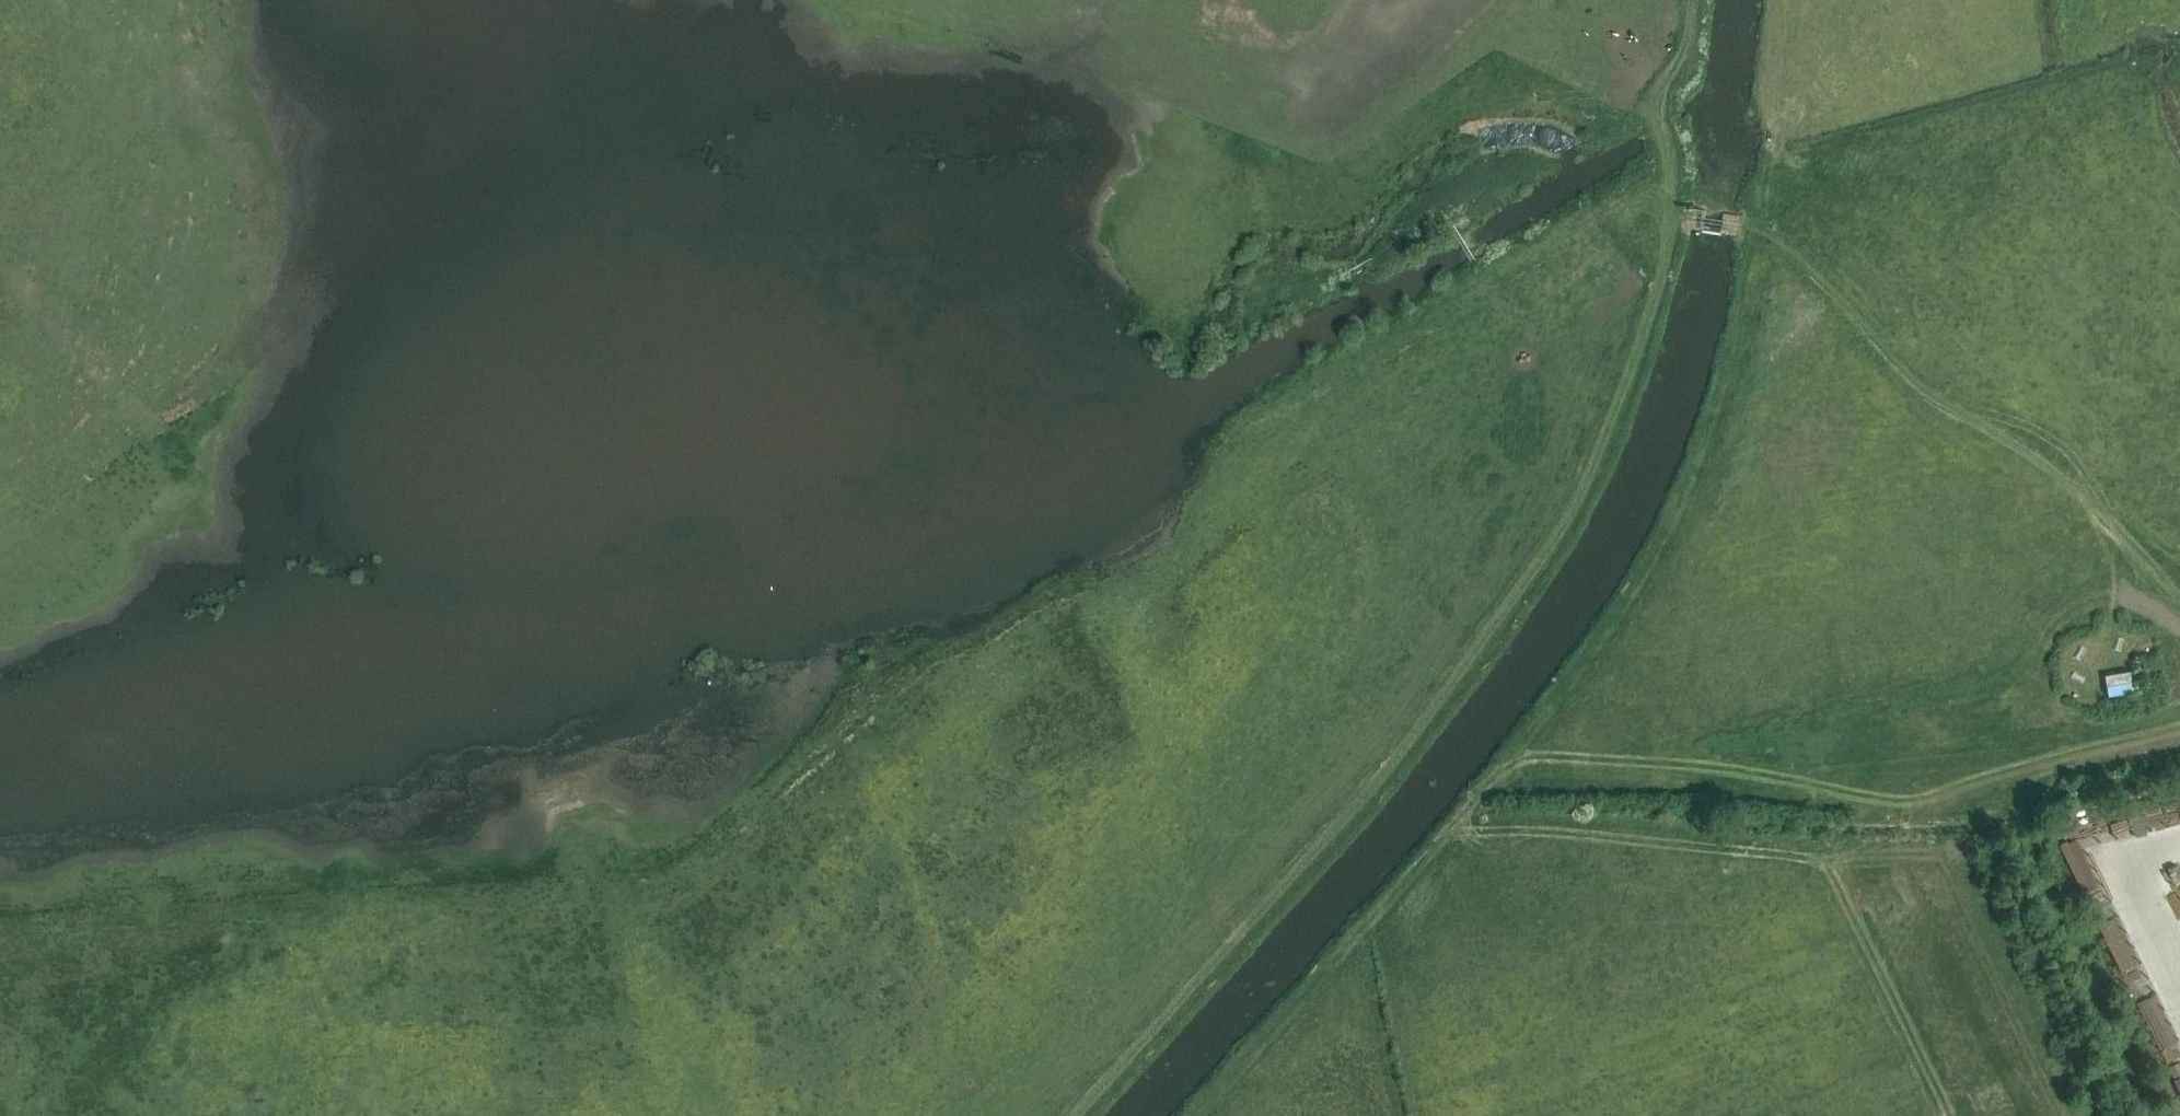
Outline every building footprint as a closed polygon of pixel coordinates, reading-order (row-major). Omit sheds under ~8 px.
[(2107,686),(2109,697),(2133,693),(2131,682),(2107,686)]
